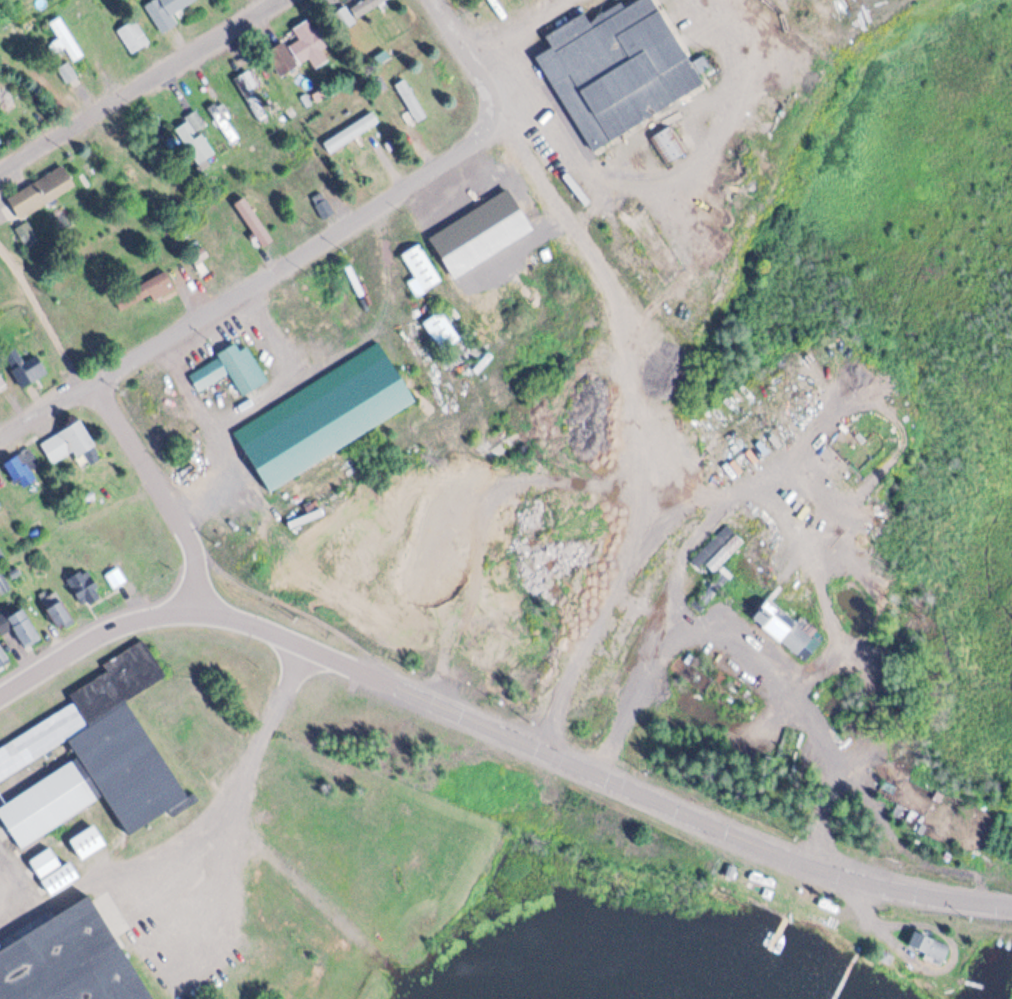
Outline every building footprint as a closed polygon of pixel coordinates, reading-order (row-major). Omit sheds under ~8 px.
[(196,0),(150,0),(145,3),(163,32),(181,21),(176,12),(196,0)] [(352,5),(361,0),(387,0),(359,17),(352,5)] [(592,155),(703,84),(653,0),(626,0),(532,57),(592,155)] [(345,30),(356,22),(345,4),(333,11),(345,30)] [(292,44),(300,38),(292,26),(315,11),(336,42),(325,49),(330,56),(315,65),(309,57),(303,61),(292,44)] [(62,16),(85,53),(74,60),(65,47),(57,52),(51,43),(60,37),(51,23),(62,16)] [(135,52),(151,42),(136,19),(120,29),(135,52)] [(267,51),(282,75),(299,64),(284,40),(267,51)] [(70,62),(77,77),(66,82),(59,67),(70,62)] [(237,79),(250,72),(276,115),(262,122),(237,79)] [(394,83),(405,77),(428,115),(417,121),(394,83)] [(209,106),(235,144),(244,138),(218,100),(209,106)] [(333,155),(382,122),(372,108),(324,141),(333,155)] [(174,128),(190,117),(214,154),(198,164),(174,128)] [(649,140),(669,165),(689,149),(669,125),(649,140)] [(22,219),(77,185),(63,163),(9,197),(22,219)] [(323,218),(336,211),(324,188),(312,195),(323,218)] [(451,276),(427,236),(504,188),(529,228),(451,276)] [(271,237),(243,196),(232,203),(260,245),(271,237)] [(399,254),(417,242),(441,278),(415,294),(408,283),(413,277),(399,254)] [(113,297),(165,269),(174,287),(153,299),(150,293),(119,309),(113,297)] [(422,320),(439,309),(458,338),(441,349),(422,320)] [(264,380),(240,340),(186,371),(195,387),(225,369),(239,394),(264,380)] [(233,437),(268,494),(413,400),(378,345),(233,437)] [(42,377),(30,353),(5,366),(17,389),(42,377)] [(37,441),(76,417),(93,446),(75,456),(72,450),(50,463),(37,441)] [(478,446),(513,418),(528,437),(493,465),(478,446)] [(3,460),(16,451),(33,480),(22,487),(17,477),(14,479),(3,460)] [(713,567),(720,572),(741,544),(733,539),(713,567)] [(99,595),(84,567),(65,578),(80,606),(99,595)] [(124,579),(116,567),(105,575),(113,587),(124,579)] [(731,576),(723,571),(703,601),(712,607),(731,576)] [(40,598),(52,626),(68,620),(56,591),(40,598)] [(801,621),(771,598),(756,618),(803,653),(821,628),(805,616),(801,621)] [(21,648),(38,638),(22,608),(0,620),(0,630),(1,632),(10,627),(21,648)] [(131,702),(170,676),(144,635),(99,664),(102,669),(67,692),(73,701),(0,748),(0,777),(63,737),(77,758),(50,775),(43,764),(30,772),(37,783),(0,808),(0,812),(24,849),(102,799),(126,837),(191,795),(131,702)] [(900,786),(889,779),(883,791),(894,797),(900,786)] [(81,857),(106,841),(95,823),(69,839),(81,857)] [(41,877),(63,863),(52,846),(30,859),(41,877)] [(41,879),(71,859),(81,874),(51,894),(41,879)] [(90,896),(0,950),(0,998),(154,998),(90,896)] [(919,928),(953,944),(945,960),(912,944),(919,928)]
